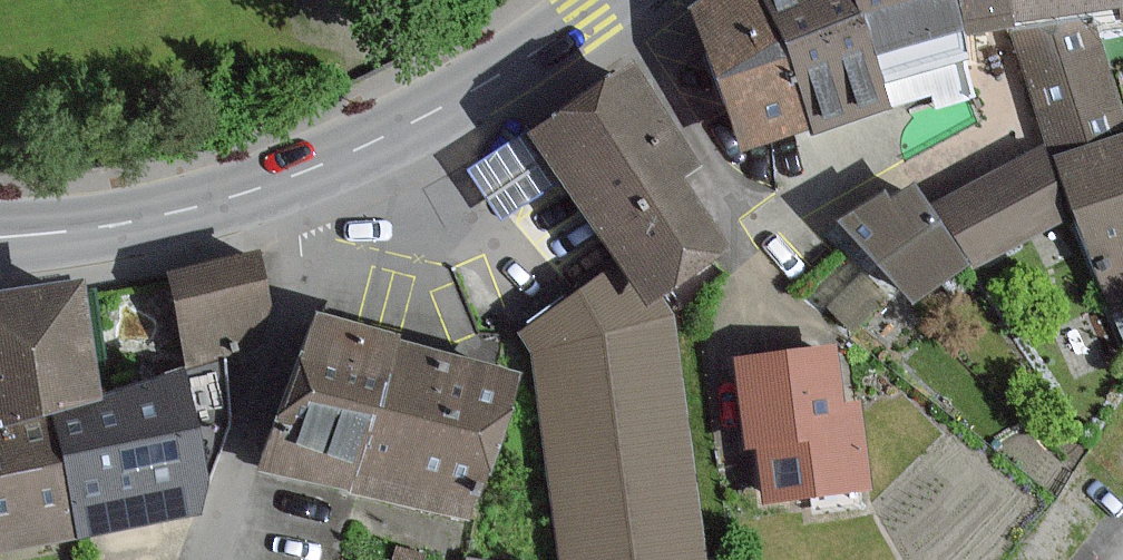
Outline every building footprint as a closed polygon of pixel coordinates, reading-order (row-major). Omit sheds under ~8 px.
[(739,152),(810,128),(778,45),(758,0),(706,0),(693,10),(739,152)] [(882,110),(877,54),(862,15),(855,0),(758,0),(778,45),(810,128),(882,110)] [(862,15),(877,54),(958,33),(948,0),(855,0),(862,15)] [(958,33),(1002,26),(998,0),(948,0),(958,33)] [(1002,26),(1116,9),(1119,23),(1122,23),(1122,0),(998,0),(1002,26)] [(1089,27),(1014,34),(1056,158),(1057,157),(1110,312),(1122,308),(1122,128),(1089,27)] [(932,109),(977,95),(958,33),(877,54),(882,110),(890,108),(896,106),(928,96),(932,109)] [(616,265),(644,308),(661,297),(724,254),(679,179),(695,166),(628,66),(526,132),(616,265)] [(1067,220),(1034,153),(946,196),(971,248),(964,251),(971,266),(1067,220)] [(892,210),(879,194),(846,220),(911,302),(964,260),(912,194),(892,210)] [(254,252),(172,277),(192,361),(263,341),(254,252)] [(673,315),(661,297),(644,308),(616,265),(516,336),(529,355),(556,559),(706,559),(673,315)] [(7,295),(0,296),(0,425),(50,415),(101,404),(76,280),(7,295)] [(274,464),(353,487),(395,342),(316,319),(274,464)] [(502,372),(395,342),(353,487),(460,518),(502,372)] [(837,407),(830,348),(735,360),(745,450),(755,449),(761,502),(867,490),(856,404),(837,407)] [(50,415),(75,536),(119,527),(204,510),(199,483),(186,419),(179,388),(101,404),(50,415)] [(0,425),(0,551),(75,536),(50,415),(0,425)]
